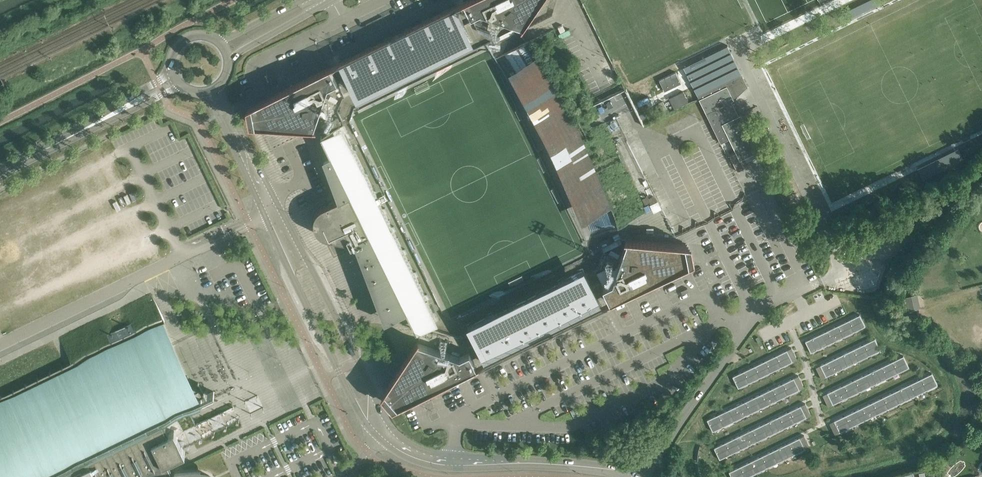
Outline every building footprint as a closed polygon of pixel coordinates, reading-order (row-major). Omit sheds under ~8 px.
[(463,1),(471,16),(481,11),(523,25),(540,0),(465,0),(463,1)] [(880,0),(869,0),(842,13),(845,19),(881,2),(880,0)] [(338,62),(346,77),(356,98),(472,41),(455,5),(338,62)] [(532,40),(504,56),(547,145),(589,236),(622,220),(581,130),(532,40)] [(728,46),(684,68),(720,143),(729,138),(736,152),(730,155),(737,171),(744,168),(740,160),(744,158),(746,161),(747,161),(758,156),(756,152),(759,151),(741,114),(738,115),(732,101),(734,100),(748,87),(728,46)] [(330,66),(250,105),(246,107),(249,124),(313,128),(327,86),(337,81),(330,66)] [(322,125),(325,130),(340,123),(338,117),(322,125)] [(324,158),(339,197),(339,198),(323,207),(320,208),(318,210),(316,212),(315,215),(314,217),(313,220),(313,223),(314,226),(315,229),(316,231),(318,234),(321,236),(323,237),(326,238),(329,238),(349,242),(351,246),(355,244),(355,243),(356,244),(386,321),(406,311),(416,331),(437,320),(342,125),(321,136),(330,155),(324,158)] [(918,169),(920,174),(923,178),(963,159),(958,149),(918,169)] [(612,281),(603,286),(610,301),(690,263),(694,260),(691,243),(686,243),(680,243),(653,242),(627,240),(612,281)] [(584,270),(467,326),(485,362),(601,306),(584,270)] [(917,294),(905,297),(907,303),(908,309),(916,307),(914,301),(918,300),(917,294)] [(860,314),(849,320),(854,331),(864,326),(865,326),(860,314)] [(212,476),(211,476),(210,475),(209,474),(208,474),(207,474),(206,473),(204,473),(202,473),(200,472),(198,472),(197,472),(195,472),(193,472),(191,472),(189,472),(187,472),(184,472),(182,473),(179,473),(177,474),(174,474),(173,471),(169,463),(168,460),(185,452),(183,447),(190,444),(215,432),(208,419),(196,425),(194,422),(189,410),(199,405),(190,386),(170,346),(162,329),(164,328),(162,323),(164,322),(162,317),(135,331),(132,323),(108,335),(112,342),(71,362),(65,365),(0,396),(0,476),(212,476)] [(849,320),(838,325),(843,337),(854,331),(849,320)] [(838,325),(827,330),(830,336),(835,333),(838,339),(843,337),(838,325)] [(827,330),(822,333),(827,344),(838,339),(835,333),(830,336),(827,330)] [(822,333),(805,341),(811,352),(827,344),(822,333)] [(875,338),(864,343),(869,355),(880,350),(881,350),(875,338)] [(384,391),(381,395),(392,407),(394,407),(396,405),(476,367),(469,352),(459,356),(417,342),(384,391)] [(864,343),(853,349),(859,360),(869,355),(864,343)] [(787,349),(776,355),(782,367),(792,361),(793,361),(792,361),(787,349)] [(853,349),(837,357),(842,368),(859,360),(853,349)] [(776,355),(765,360),(771,372),(782,367),(776,355)] [(903,356),(892,361),(898,373),(909,367),(903,356)] [(837,357),(826,362),(829,368),(834,365),(837,371),(842,368),(837,357)] [(765,360),(754,365),(760,377),(771,372),(765,360)] [(892,361),(881,366),(887,378),(898,373),(892,361)] [(826,362),(820,365),(826,376),(837,371),(834,365),(829,368),(826,362)] [(754,365),(744,371),(749,382),(760,377),(754,365)] [(881,366),(865,374),(871,386),(887,378),(881,366)] [(739,373),(732,376),(738,388),(749,382),(744,371),(739,373)] [(932,373),(921,378),(926,390),(937,385),(932,373)] [(865,374),(854,379),(860,391),(871,386),(865,374)] [(794,377),(783,383),(788,394),(800,389),(794,377)] [(921,378),(910,383),(916,395),(926,390),(921,378)] [(854,379),(844,384),(849,396),(860,391),(854,379)] [(207,394),(204,395),(198,382),(190,386),(199,405),(207,401),(205,397),(208,396),(207,394)] [(783,383),(772,388),(778,400),(788,394),(783,383)] [(910,383),(894,391),(899,403),(916,395),(910,383)] [(844,384),(833,390),(836,396),(841,393),(844,399),(849,396),(844,384)] [(772,388),(761,393),(764,399),(769,396),(772,402),(778,400),(772,388)] [(833,390),(827,392),(833,404),(844,399),(841,393),(836,396),(833,390)] [(894,391),(883,397),(889,408),(899,403),(894,391)] [(761,393),(756,396),(761,408),(772,402),(769,396),(764,399),(761,393)] [(756,396),(745,401),(751,413),(761,408),(756,396)] [(883,397),(872,402),(878,414),(889,408),(883,397)] [(745,401),(734,406),(737,412),(742,410),(745,415),(751,413),(745,401)] [(872,402),(861,407),(864,413),(870,410),(872,416),(878,414),(872,402)] [(801,405),(790,411),(795,422),(806,417),(801,405)] [(734,406),(729,409),(734,421),(745,415),(742,410),(737,412),(734,406)] [(861,407),(856,410),(862,421),(872,416),(870,410),(864,413),(861,407)] [(729,409),(718,414),(724,426),(734,421),(729,409)] [(856,410),(845,415),(851,427),(862,421),(856,410)] [(790,411),(779,416),(785,428),(795,422),(790,411)] [(710,418),(707,420),(712,431),(713,431),(724,426),(718,414),(710,418)] [(845,415),(834,420),(840,432),(851,427),(845,415)] [(779,416),(763,424),(768,435),(785,428),(779,416)] [(763,424),(752,429),(758,441),(768,435),(763,424)] [(752,429),(741,434),(744,440),(749,437),(752,443),(758,441),(752,429)] [(741,434),(736,437),(741,449),(752,443),(749,437),(744,440),(741,434)] [(736,437),(725,442),(731,454),(741,449),(736,437)] [(800,437),(789,442),(794,454),(805,449),(800,437)] [(716,447),(714,448),(719,459),(720,459),(731,454),(725,442),(716,447)] [(789,442),(772,450),(778,462),(794,454),(789,442)] [(772,450),(762,456),(767,467),(778,462),(772,450)] [(762,456),(751,461),(756,472),(767,467),(762,456)] [(740,466),(745,476),(747,476),(756,472),(751,461),(740,466)] [(729,471),(731,476),(745,476),(740,466),(729,471)] [(935,468),(929,469),(930,476),(938,476),(936,468),(935,468)]
